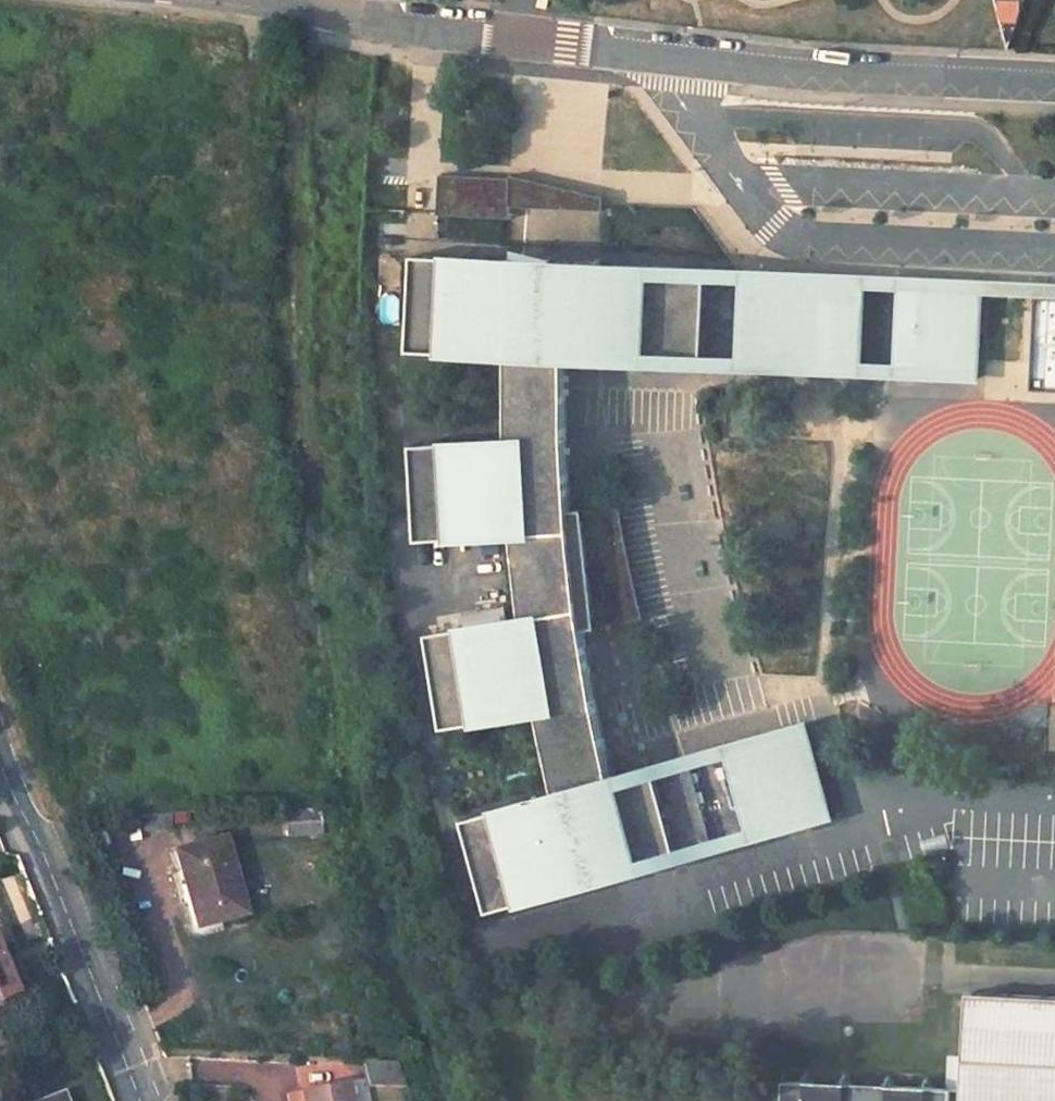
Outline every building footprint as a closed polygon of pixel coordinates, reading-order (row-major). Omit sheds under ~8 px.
[(999,0),(997,23),(1019,25),(1021,3),(999,0)] [(512,217),(513,177),(439,174),(438,215),(512,217)] [(667,208),(635,207),(634,234),(715,237),(715,209),(685,209),(685,202),(667,202),(667,208)] [(599,261),(600,262),(414,257),(411,352),(512,355),(514,433),(416,446),(423,541),(521,535),(532,616),(435,634),(453,728),(549,708),(569,791),(475,819),(502,911),(842,809),(815,717),(624,774),(614,734),(605,699),(592,626),(588,605),(561,610),(556,573),(550,529),(578,528),(576,507),(570,434),(568,356),(979,380),(983,296),(1054,297),(1054,281),(599,261)] [(588,605),(592,626),(652,614),(646,595),(638,562),(637,559),(630,522),(626,504),(576,507),(578,528),(550,529),(556,573),(561,610),(588,605)] [(317,805),(280,806),(282,834),(318,831),(317,805)] [(223,834),(173,846),(192,922),(243,909),(223,834)] [(11,987),(0,960),(0,992),(11,987)] [(968,996),(966,1094),(787,1086),(786,1100),(1054,1100),(1054,998),(968,996)] [(398,1059),(372,1058),(376,1080),(406,1081),(401,1070),(398,1059)] [(354,1079),(303,1089),(305,1100),(359,1100),(354,1079)]
